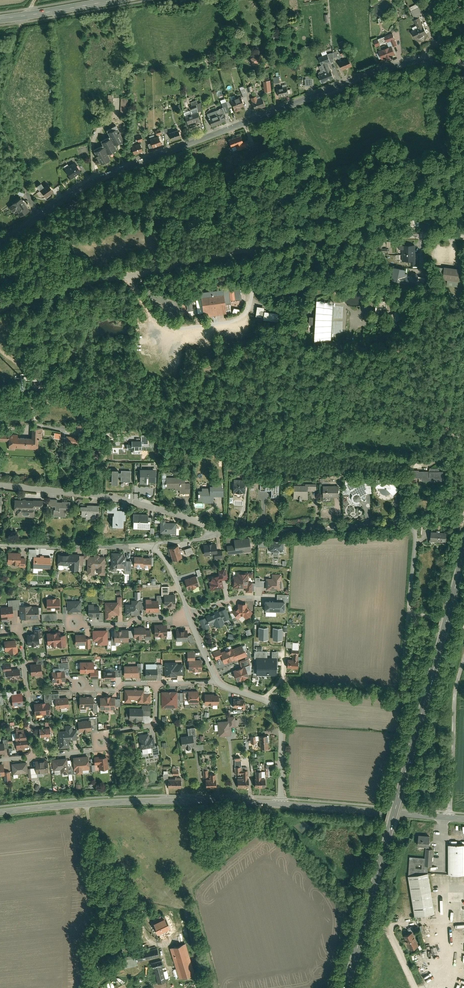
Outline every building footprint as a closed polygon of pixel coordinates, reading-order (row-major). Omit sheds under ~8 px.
[(413,17),(422,13),(419,8),(410,12),(413,17)] [(414,40),(427,34),(423,27),(418,18),(414,20),(418,29),(410,32),(414,40)] [(385,44),(387,48),(391,46),(392,47),(396,46),(394,40),(392,34),(374,41),(376,47),(385,44)] [(381,59),(381,61),(395,55),(392,47),(391,46),(387,48),(378,52),(379,53),(374,55),(376,60),(381,59)] [(261,55),(251,58),(253,64),(262,61),(261,55)] [(320,68),(321,71),(328,68),(328,66),(334,64),(332,59),(332,58),(330,59),(322,62),(324,66),(321,67),(320,68)] [(348,59),(338,63),(341,72),(351,68),(348,59)] [(321,84),(333,79),(328,68),(321,71),(320,71),(321,74),(318,75),(321,84)] [(276,88),(278,98),(288,96),(288,95),(291,95),(290,90),(287,90),(286,87),(282,87),(276,88)] [(241,97),(230,101),(233,107),(236,114),(241,112),(240,109),(245,107),(241,97)] [(252,103),(255,111),(265,107),(261,97),(256,98),(256,97),(251,99),(253,103),(252,103)] [(229,113),(228,109),(225,103),(222,104),(224,108),(217,111),(219,116),(223,115),(223,116),(229,113)] [(197,113),(199,118),(203,117),(200,110),(202,109),(200,104),(190,107),(193,115),(197,113)] [(221,124),(225,122),(223,116),(223,115),(219,116),(217,111),(207,115),(212,128),(222,124),(221,124)] [(193,115),(185,118),(188,126),(195,124),(195,126),(201,124),(199,118),(197,113),(193,115)] [(111,163),(108,158),(117,153),(115,148),(124,143),(116,127),(106,132),(110,140),(101,144),(104,149),(94,154),(101,168),(111,163)] [(169,134),(172,143),(181,140),(177,131),(169,134)] [(154,150),(162,147),(158,138),(155,139),(154,137),(149,139),(152,145),(148,146),(150,151),(153,150),(154,150)] [(240,137),(228,142),(232,151),(235,149),(237,153),(249,148),(247,143),(243,144),(240,137)] [(134,157),(143,154),(140,145),(138,145),(131,148),(134,157)] [(63,170),(71,182),(82,175),(76,165),(69,170),(68,167),(63,170)] [(46,202),(54,195),(48,187),(44,190),(39,194),(40,195),(43,198),(46,202)] [(29,214),(22,201),(9,208),(12,215),(16,213),(20,220),(29,214)] [(415,249),(398,249),(398,254),(402,254),(402,265),(410,265),(410,268),(415,268),(415,249)] [(404,273),(394,271),(391,282),(416,287),(418,280),(416,277),(413,276),(410,278),(410,280),(407,279),(407,277),(404,276),(404,273)] [(445,284),(461,285),(462,272),(446,271),(445,284)] [(242,287),(201,291),(202,299),(197,299),(199,313),(203,312),(204,315),(229,312),(228,301),(243,300),(242,287)] [(388,303),(381,303),(381,300),(376,300),(376,316),(381,316),(381,312),(388,312),(388,303)] [(267,306),(259,305),(257,315),(262,316),(261,318),(279,320),(280,312),(266,311),(267,306)] [(409,312),(406,307),(387,317),(391,324),(403,318),(402,316),(409,312)] [(66,425),(82,422),(81,417),(72,418),(73,420),(65,422),(66,425)] [(20,433),(1,432),(1,440),(10,440),(9,446),(40,448),(40,438),(43,438),(44,427),(34,427),(33,437),(20,437),(20,433)] [(131,435),(131,438),(126,438),(126,443),(132,443),(132,448),(139,448),(139,443),(140,443),(140,435),(131,435)] [(422,466),(414,466),(414,474),(425,473),(425,477),(432,476),(446,476),(446,471),(446,467),(442,467),(442,464),(433,464),(433,468),(422,468),(422,466)] [(154,465),(138,465),(138,479),(149,479),(149,477),(154,477),(154,465)] [(129,466),(120,466),(120,468),(116,468),(116,466),(110,466),(110,480),(116,480),(116,473),(120,473),(120,476),(128,477),(129,466)] [(189,479),(183,479),(183,473),(165,473),(165,484),(178,484),(178,493),(189,493),(189,479)] [(377,491),(379,494),(382,496),(385,496),(390,496),(393,495),(395,493),(394,492),(399,486),(391,476),(376,476),(376,484),(377,484),(377,487),(376,488),(377,491)] [(246,478),(234,477),(234,490),(246,490),(246,478)] [(345,484),(346,493),(352,493),(351,496),(350,497),(350,500),(352,503),(354,504),(358,505),(361,506),(364,505),(362,500),(364,499),(365,500),(369,500),(369,498),(366,498),(366,497),(368,496),(368,495),(369,494),(369,493),(368,493),(370,491),(369,488),(370,487),(369,484),(370,483),(367,478),(366,479),(365,478),(348,478),(349,484),(345,484)] [(197,491),(197,497),(201,497),(201,499),(212,499),(212,497),(212,492),(221,492),(222,487),(222,482),(220,482),(220,480),(212,480),(212,482),(208,482),(208,484),(201,484),(201,486),(197,486),(197,490),(198,490),(198,491),(197,491)] [(276,480),(263,480),(263,487),(270,487),(269,494),(276,494),(276,480)] [(308,481),(308,482),(294,482),(294,497),(311,497),(311,490),(319,490),(319,481),(308,481)] [(343,483),(326,483),(326,495),(343,495),(343,483)] [(56,506),(56,513),(67,513),(67,505),(68,505),(69,498),(58,498),(58,496),(50,496),(49,503),(56,503),(56,506)] [(19,513),(35,514),(36,506),(44,506),(44,498),(16,497),(16,505),(19,506),(19,513)] [(89,502),(89,504),(82,504),(81,515),(97,516),(97,510),(99,510),(100,503),(89,502)] [(127,508),(118,508),(118,504),(109,504),(108,511),(114,511),(114,526),(125,527),(125,517),(127,517),(127,508)] [(151,512),(135,512),(134,526),(150,527),(151,512)] [(177,532),(177,521),(166,521),(166,518),(162,518),(161,531),(177,532)] [(450,531),(433,530),(433,541),(449,542),(450,531)] [(226,542),(227,551),(250,549),(249,534),(233,536),(233,541),(226,542)] [(282,539),(268,539),(268,549),(281,550),(282,539)] [(215,541),(203,542),(204,554),(214,553),(214,557),(222,557),(221,548),(216,549),(215,541)] [(177,543),(168,546),(172,558),(181,555),(179,549),(179,547),(177,543)] [(180,547),(179,547),(179,549),(181,555),(186,553),(186,555),(193,553),(191,545),(182,548),(180,547)] [(20,550),(7,549),(6,561),(18,561),(18,564),(24,564),(24,555),(20,555),(20,550)] [(83,553),(83,557),(84,557),(86,557),(86,572),(94,572),(94,565),(96,565),(97,566),(97,572),(104,572),(104,554),(99,554),(98,552),(94,552),(93,554),(89,554),(89,549),(83,549),(83,553)] [(110,550),(110,561),(109,563),(109,566),(111,568),(114,568),(116,566),(116,565),(124,565),(125,565),(125,558),(125,553),(122,553),(122,550),(110,550)] [(78,551),(57,551),(57,562),(69,562),(69,567),(78,567),(78,562),(78,553),(78,551)] [(32,565),(49,565),(50,554),(43,554),(43,553),(39,553),(39,554),(35,554),(33,554),(32,565)] [(133,564),(141,564),(141,565),(150,565),(150,556),(142,555),(142,554),(133,554),(133,561),(133,564)] [(210,589),(223,586),(221,579),(227,578),(224,567),(217,568),(218,573),(207,576),(210,589)] [(232,574),(232,587),(245,587),(245,590),(251,590),(251,580),(248,580),(248,570),(236,570),(236,574),(232,574)] [(271,578),(265,578),(265,588),(279,589),(280,573),(271,573),(271,578)] [(194,574),(184,577),(187,587),(197,583),(194,574)] [(259,576),(254,576),(254,585),(262,586),(262,579),(258,579),(259,576)] [(168,606),(173,606),(174,605),(174,604),(175,604),(174,592),(167,593),(163,593),(163,597),(164,604),(166,604),(167,605),(168,606)] [(116,601),(104,601),(104,618),(110,618),(110,614),(118,614),(118,605),(121,605),(121,595),(116,595),(116,601)] [(45,609),(59,609),(59,597),(55,597),(48,597),(45,597),(45,609)] [(12,605),(12,610),(18,609),(18,605),(19,605),(19,598),(7,599),(8,606),(12,605)] [(150,598),(145,598),(145,611),(158,610),(158,603),(157,599),(156,599),(150,599),(150,598)] [(80,599),(67,600),(67,610),(80,610),(80,599)] [(131,603),(124,603),(125,614),(139,613),(139,608),(138,600),(138,599),(130,599),(131,603)] [(284,600),(263,600),(263,610),(283,611),(284,600)] [(93,602),(87,602),(88,615),(98,615),(98,611),(98,604),(93,604),(93,602)] [(247,603),(239,602),(238,606),(232,611),(238,617),(242,613),(246,618),(252,612),(247,606),(247,603)] [(0,606),(0,612),(1,621),(7,620),(7,617),(13,616),(12,610),(12,605),(8,606),(0,606)] [(19,605),(18,605),(18,609),(19,618),(38,618),(38,613),(38,607),(38,605),(31,606),(31,605),(19,605)] [(205,616),(199,619),(203,628),(208,626),(207,624),(213,622),(215,627),(224,623),(222,619),(223,618),(223,619),(229,617),(225,607),(218,610),(218,609),(205,614),(205,616)] [(166,623),(154,623),(154,635),(166,635),(166,630),(166,623)] [(137,626),(133,626),(133,636),(136,636),(136,637),(141,637),(141,636),(144,636),(144,638),(150,638),(150,628),(145,629),(145,625),(141,625),(137,625),(137,626)] [(267,626),(259,626),(258,639),(267,639),(267,626)] [(34,633),(26,633),(27,644),(39,643),(38,636),(42,636),(41,627),(33,628),(34,633)] [(281,627),(273,627),(272,640),(281,640),(281,627)] [(113,635),(113,641),(114,641),(128,641),(128,628),(113,628),(113,635)] [(187,628),(176,629),(176,640),(187,640),(187,638),(187,635),(187,628)] [(106,629),(92,629),(92,639),(97,639),(97,644),(106,644),(107,644),(107,639),(106,629)] [(59,630),(46,631),(47,643),(50,643),(50,644),(56,643),(56,645),(66,644),(65,633),(60,634),(59,630)] [(85,633),(74,633),(75,644),(85,644),(85,638),(85,633)] [(14,639),(4,640),(5,651),(7,651),(8,653),(17,652),(16,644),(15,644),(14,639)] [(221,657),(224,663),(234,659),(234,660),(244,656),(246,655),(242,645),(242,644),(231,648),(231,647),(220,652),(219,648),(212,651),(215,659),(221,657)] [(245,644),(242,645),(246,655),(244,656),(245,659),(247,658),(251,656),(248,648),(247,649),(245,644)] [(297,668),(298,654),(298,648),(291,648),(290,654),(292,654),(291,658),(287,658),(287,667),(297,668)] [(256,657),(256,673),(275,673),(275,657),(266,657),(256,657)] [(188,670),(200,670),(200,658),(194,659),(187,659),(187,660),(188,670)] [(247,658),(245,659),(238,661),(240,666),(241,665),(242,666),(244,665),(245,666),(250,664),(247,658)] [(93,661),(79,661),(79,673),(89,673),(93,672),(93,669),(93,661)] [(176,661),(164,661),(164,676),(176,676),(176,674),(183,674),(183,663),(176,663),(176,661)] [(58,670),(64,669),(68,669),(67,662),(57,662),(58,670)] [(20,678),(19,668),(10,668),(10,663),(2,664),(2,671),(6,671),(7,679),(10,679),(10,681),(17,681),(17,678),(20,678)] [(36,663),(29,664),(30,676),(41,675),(40,664),(40,663),(36,663)] [(123,665),(123,677),(137,677),(137,672),(137,665),(136,665),(123,665)] [(245,666),(244,665),(242,666),(242,667),(236,669),(236,668),(233,669),(237,681),(249,676),(245,666)] [(145,667),(145,677),(157,677),(157,673),(157,667),(155,667),(145,667)] [(51,670),(52,682),(65,681),(64,669),(58,670),(51,670)] [(102,671),(102,680),(114,680),(114,677),(114,671),(102,671)] [(133,689),(124,689),(124,702),(130,702),(130,699),(136,699),(136,702),(143,702),(143,692),(143,689),(136,689),(136,688),(133,688),(133,689)] [(198,702),(198,690),(187,690),(187,692),(187,698),(188,703),(198,702)] [(177,691),(160,691),(161,708),(177,707),(177,706),(177,692),(177,691)] [(22,705),(21,692),(16,693),(16,694),(11,694),(11,696),(12,706),(22,705)] [(213,693),(204,693),(204,694),(204,701),(204,704),(217,704),(217,701),(218,701),(218,694),(213,694),(213,693)] [(58,697),(54,698),(55,700),(55,703),(54,703),(54,708),(68,707),(67,696),(58,697)] [(92,696),(79,696),(79,708),(86,708),(85,707),(92,707),(93,707),(93,703),(92,696)] [(103,697),(99,697),(99,709),(114,709),(114,706),(114,699),(114,697),(110,697),(110,696),(103,696),(103,697)] [(236,698),(233,698),(232,707),(237,707),(237,706),(240,706),(240,708),(241,709),(245,709),(245,702),(243,702),(243,698),(240,698),(240,699),(236,698)] [(33,702),(34,715),(50,713),(48,702),(45,702),(44,701),(33,702)] [(141,708),(142,708),(142,715),(150,715),(150,705),(141,705),(141,708)] [(128,720),(142,720),(142,715),(142,708),(141,708),(129,707),(129,713),(125,713),(125,718),(128,718),(128,720)] [(227,721),(217,722),(218,737),(231,735),(230,727),(235,726),(235,725),(234,719),(234,715),(227,716),(227,721)] [(89,720),(77,721),(78,732),(82,731),(82,732),(87,732),(87,731),(91,730),(91,725),(90,720),(89,720)] [(69,740),(76,739),(75,729),(72,729),(71,724),(64,725),(65,730),(57,731),(58,748),(68,747),(68,742),(69,740)] [(38,728),(39,737),(50,736),(49,727),(38,728)] [(187,728),(188,735),(192,735),(192,737),(196,736),(195,732),(195,727),(187,728)] [(14,732),(15,740),(26,739),(25,731),(23,731),(23,729),(15,729),(15,732),(14,732)] [(148,733),(138,735),(140,749),(147,748),(154,747),(154,745),(152,736),(149,736),(148,733)] [(188,735),(180,736),(182,747),(185,747),(185,749),(190,748),(190,746),(194,746),(192,737),(192,735),(188,735)] [(268,748),(267,735),(258,736),(259,740),(259,749),(268,748)] [(255,741),(259,740),(258,736),(249,736),(250,744),(255,743),(255,741)] [(26,747),(26,739),(15,740),(16,751),(24,750),(23,747),(26,747)] [(72,756),(73,760),(73,769),(73,770),(75,770),(75,773),(82,772),(82,770),(88,769),(88,763),(87,755),(72,756)] [(107,762),(106,756),(99,757),(99,756),(93,757),(94,765),(98,764),(99,769),(107,768),(107,767),(107,762)] [(66,757),(51,759),(52,770),(60,770),(60,773),(67,772),(68,772),(67,765),(66,757)] [(35,767),(35,773),(36,773),(48,772),(47,759),(34,760),(35,767)] [(27,762),(11,763),(12,774),(16,774),(16,773),(28,772),(27,768),(27,762)] [(237,788),(248,787),(248,778),(247,778),(247,772),(247,770),(242,770),(240,770),(240,767),(234,767),(234,774),(242,773),(242,778),(237,778),(237,788)] [(254,778),(254,787),(265,787),(265,778),(261,778),(261,771),(258,771),(255,771),(255,778),(254,778)] [(167,788),(180,788),(180,777),(174,777),(174,779),(167,778),(167,788)] [(205,788),(216,788),(216,779),(215,779),(209,779),(205,779),(205,788)] [(432,835),(420,835),(420,846),(428,846),(431,847),(432,835)] [(450,844),(450,875),(463,874),(463,844),(450,844)] [(435,850),(431,849),(431,847),(428,846),(428,849),(427,859),(427,867),(431,867),(435,867),(435,850)] [(430,874),(431,867),(427,867),(427,859),(412,857),(410,877),(430,874)] [(437,913),(431,874),(430,874),(410,877),(416,917),(437,913)] [(164,916),(152,921),(158,933),(164,930),(167,935),(172,934),(164,916)] [(193,972),(181,931),(172,934),(167,935),(179,976),(193,972)] [(421,945),(414,932),(405,937),(412,950),(421,945)] [(158,955),(156,946),(134,951),(134,952),(136,960),(158,955)] [(136,960),(134,952),(120,956),(122,964),(122,967),(137,963),(136,960)] [(160,958),(151,961),(157,983),(166,981),(161,964),(162,964),(160,958)] [(148,979),(145,977),(142,977),(138,978),(136,980),(134,982),(133,986),(134,987),(151,987),(151,985),(150,982),(148,979)]
